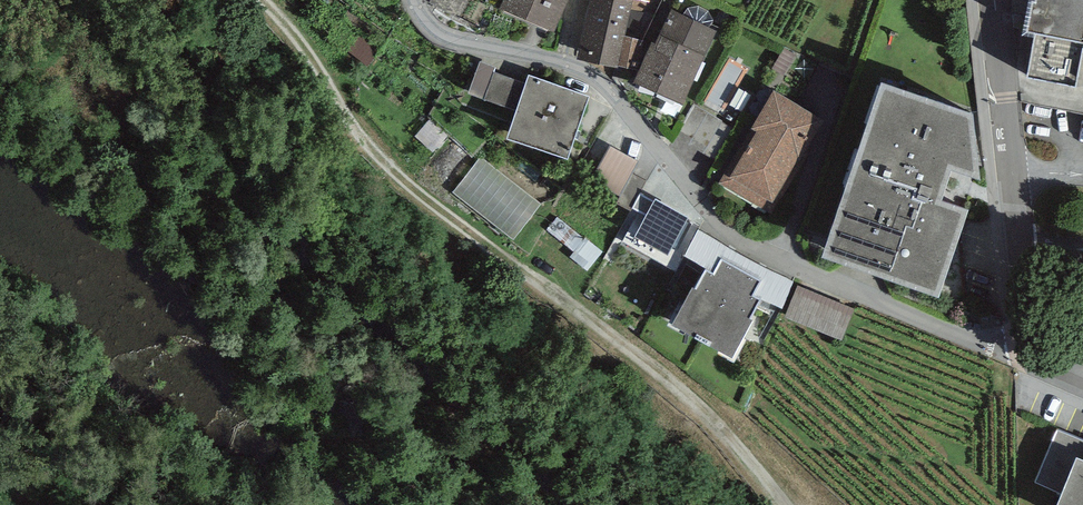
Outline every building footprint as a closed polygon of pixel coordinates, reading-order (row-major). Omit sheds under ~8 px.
[(429,1),(460,17),(469,0),(429,0),(429,1)] [(566,0),(501,0),(500,3),(554,27),(566,0)] [(626,27),(632,0),(589,0),(585,18),(626,27)] [(1027,19),(1036,21),(1027,68),(1076,78),(1082,43),(1082,0),(1031,0),(1027,19)] [(652,36),(634,75),(682,98),(716,26),(671,5),(656,37),(652,36)] [(617,62),(618,60),(637,65),(643,36),(625,32),(626,27),(585,18),(577,54),(617,62)] [(472,100),(508,109),(517,75),(481,66),(472,100)] [(882,68),(825,243),(940,280),(967,196),(939,187),(951,151),(981,161),(973,97),(882,68)] [(590,93),(529,70),(507,129),(568,152),(590,93)] [(823,114),(773,85),(751,123),(756,126),(735,164),(730,161),(718,181),(772,212),(808,149),(804,146),(823,114)] [(639,158),(610,143),(594,174),(608,181),(605,185),(620,192),(615,201),(631,209),(647,179),(632,171),(639,158)] [(543,202),(481,155),(452,189),(515,239),(543,202)] [(688,212),(655,194),(635,230),(668,248),(688,212)] [(701,330),(739,262),(721,253),(714,266),(705,262),(695,280),(692,279),(672,314),(701,330)] [(739,262),(701,330),(732,347),(762,292),(752,287),(760,273),(739,262)] [(842,335),(854,306),(798,283),(786,312),(842,335)] [(1056,427),(1034,479),(1059,489),(1052,504),(1082,504),(1082,438),(1056,427)]
